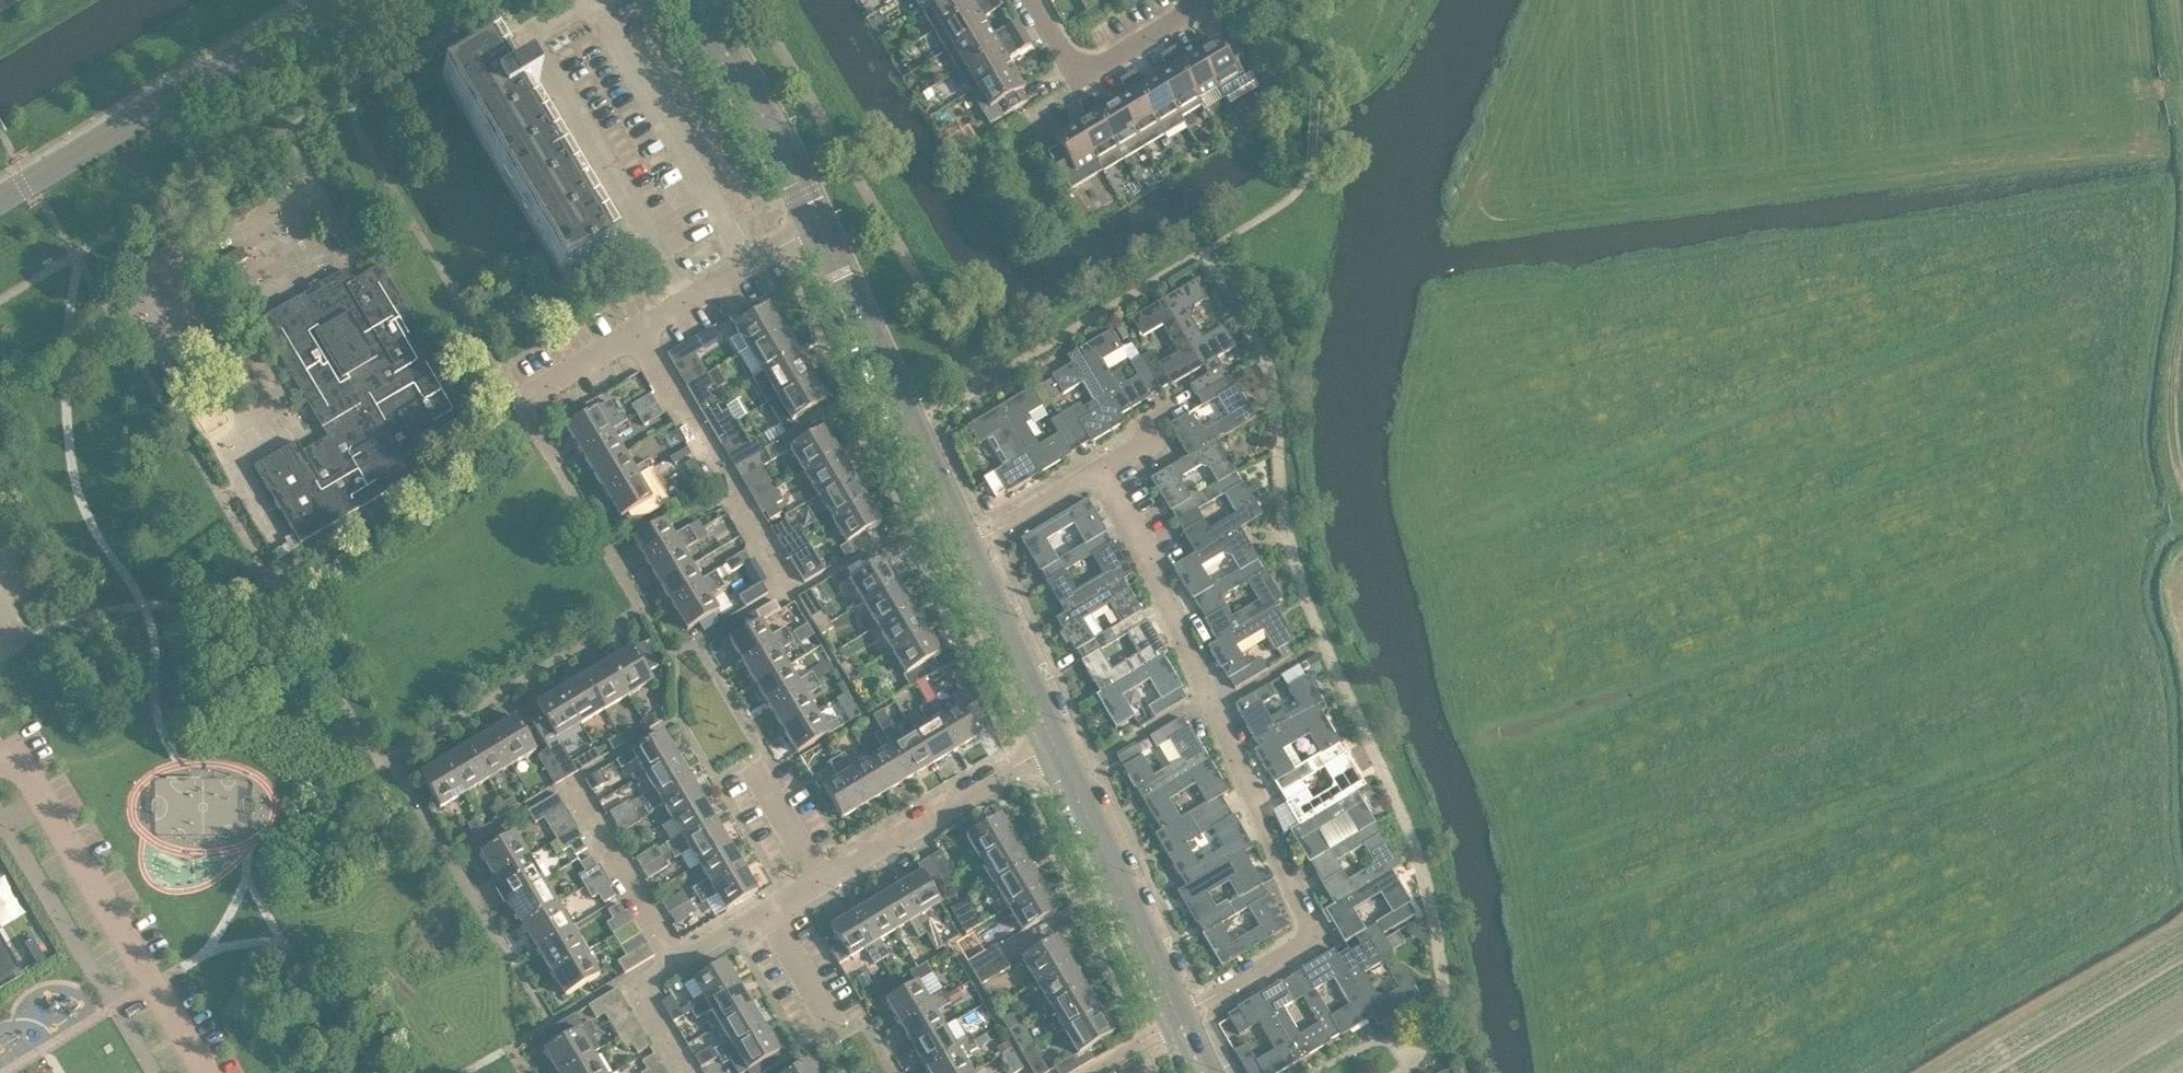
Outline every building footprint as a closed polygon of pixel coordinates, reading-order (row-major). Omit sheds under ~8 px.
[(922,9),(937,0),(917,0),(922,9)] [(934,30),(983,0),(937,0),(922,9),(921,9),(934,30)] [(986,26),(983,21),(985,15),(1006,3),(1004,0),(983,0),(934,30),(946,50),(986,26)] [(946,50),(958,71),(965,67),(965,66),(1023,31),(1016,20),(995,32),(995,34),(991,34),(986,26),(946,50)] [(970,90),(977,86),(1010,66),(1005,58),(1007,54),(1009,55),(1030,43),(1023,31),(965,66),(965,67),(958,71),(970,90)] [(1223,97),(1255,77),(1237,48),(1226,54),(1217,40),(1196,52),(1223,97)] [(614,245),(524,94),(537,86),(528,70),(515,78),(495,45),(442,76),(562,276),(614,245)] [(1196,98),(1197,98),(1197,97),(1215,86),(1222,97),(1223,97),(1196,52),(1189,56),(1182,54),(1176,45),(1168,50),(1196,98)] [(1163,72),(1156,76),(1176,110),(1175,110),(1179,117),(1180,117),(1182,121),(1183,121),(1180,116),(1201,104),(1197,98),(1196,98),(1168,50),(1159,55),(1165,64),(1163,72)] [(1023,87),(1010,66),(977,86),(988,106),(982,110),(989,123),(1026,101),(1019,89),(1023,87)] [(1136,69),(1127,74),(1162,133),(1163,133),(1161,131),(1166,128),(1169,129),(1176,125),(1176,122),(1181,119),(1182,121),(1180,117),(1179,117),(1175,110),(1176,110),(1156,76),(1148,81),(1141,78),(1136,69)] [(1123,96),(1115,100),(1142,145),(1141,143),(1145,140),(1149,141),(1155,137),(1156,134),(1160,131),(1162,133),(1127,74),(1119,79),(1124,89),(1123,96)] [(1101,103),(1095,93),(1087,99),(1122,157),(1121,155),(1125,153),(1128,153),(1135,149),(1136,146),(1140,144),(1141,145),(1142,145),(1115,100),(1108,105),(1101,103)] [(1082,120),(1075,125),(1101,169),(1102,169),(1101,167),(1105,165),(1108,165),(1115,161),(1116,158),(1120,156),(1121,158),(1122,157),(1087,99),(1078,104),(1084,113),(1082,120)] [(1069,188),(1101,169),(1075,125),(1054,137),(1058,144),(1047,151),(1069,188)] [(228,268),(229,268),(246,258),(240,247),(222,258),(223,260),(228,268)] [(311,294),(309,290),(259,320),(322,426),(320,427),(321,428),(324,426),(330,435),(301,452),(295,441),(253,467),(300,544),(409,478),(395,454),(414,443),(420,452),(421,451),(420,450),(472,419),(473,420),(474,420),(443,367),(441,368),(428,345),(426,346),(379,267),(381,266),(380,265),(351,282),(344,269),(318,284),(320,289),(311,294)] [(1195,279),(1162,298),(1202,365),(1207,373),(1189,384),(1196,395),(1228,375),(1217,357),(1235,346),(1222,325),(1202,337),(1192,321),(1193,306),(1206,298),(1195,279)] [(1178,351),(1158,363),(1150,350),(1140,356),(1159,389),(1169,383),(1170,385),(1202,365),(1162,298),(1130,317),(1141,336),(1162,324),(1178,351)] [(739,354),(748,349),(782,328),(769,307),(772,306),(771,304),(768,306),(767,304),(733,324),(738,333),(729,338),(739,354)] [(782,328),(748,349),(762,372),(796,352),(795,351),(799,349),(791,335),(787,337),(783,331),(786,330),(785,328),(782,329),(782,328)] [(1101,360),(1122,348),(1111,329),(1078,348),(1082,356),(1083,355),(1118,416),(1119,415),(1150,396),(1150,395),(1159,389),(1140,356),(1129,363),(1137,375),(1122,384),(1116,374),(1111,376),(1101,360)] [(694,353),(703,347),(696,336),(667,353),(673,364),(694,352),(694,353)] [(1083,355),(1082,356),(1078,348),(1066,355),(1071,362),(1050,375),(1061,394),(1082,382),(1093,400),(1082,407),(1079,403),(1060,414),(1080,447),(1090,441),(1090,442),(1123,423),(1119,415),(1118,416),(1083,355)] [(700,362),(694,353),(694,352),(673,364),(679,375),(700,362)] [(796,352),(762,372),(776,396),(810,375),(809,374),(813,372),(805,359),(801,361),(798,355),(800,353),(799,352),(797,353),(796,352)] [(679,375),(686,386),(707,373),(700,362),(679,375)] [(695,395),(707,388),(713,384),(707,373),(686,386),(693,397),(695,395)] [(767,402),(787,435),(800,427),(795,418),(825,400),(812,378),(814,377),(813,375),(811,377),(810,375),(776,396),(767,402)] [(1168,424),(1187,456),(1217,439),(1255,417),(1235,384),(1234,385),(1228,375),(1196,395),(1202,405),(1217,396),(1229,416),(1202,432),(1190,411),(1168,424)] [(1039,473),(1071,454),(1070,452),(1080,447),(1060,414),(1050,420),(1057,433),(1038,445),(1025,423),(1027,414),(1042,405),(1031,386),(998,406),(1039,473)] [(695,395),(693,397),(700,409),(717,399),(712,397),(707,388),(695,395)] [(637,415),(656,403),(650,393),(631,405),(637,415)] [(717,399),(700,409),(707,421),(721,413),(716,404),(717,399)] [(643,425),(663,413),(657,403),(637,415),(643,425)] [(1039,473),(998,406),(966,425),(977,444),(998,432),(1014,459),(983,477),(995,497),(1005,491),(1006,492),(1039,473)] [(626,421),(621,414),(606,423),(596,407),(565,426),(579,449),(626,421)] [(728,409),(721,413),(707,421),(714,433),(735,421),(728,409)] [(630,429),(626,421),(579,449),(593,472),(624,453),(615,438),(630,429)] [(721,444),(742,432),(735,421),(714,433),(721,444)] [(790,449),(804,471),(837,451),(825,430),(827,428),(826,427),(824,428),(823,426),(806,437),(800,427),(787,435),(764,449),(771,460),(790,449)] [(748,443),(742,432),(721,444),(728,455),(748,443)] [(734,467),(764,449),(757,438),(748,443),(728,455),(734,467)] [(1236,471),(1217,439),(1187,456),(1150,478),(1169,511),(1171,510),(1177,520),(1196,509),(1209,501),(1202,491),(1190,498),(1178,478),(1205,462),(1217,482),(1234,472),(1235,472),(1236,471)] [(669,457),(673,463),(690,453),(686,447),(669,457)] [(762,466),(771,460),(764,449),(734,467),(741,478),(762,465),(762,466)] [(804,471),(818,495),(852,474),(839,453),(841,452),(840,450),(838,451),(837,451),(804,471)] [(648,459),(633,468),(624,453),(593,472),(606,494),(653,466),(648,459)] [(741,478),(748,489),(769,477),(762,466),(762,465),(741,478)] [(642,483),(657,474),(653,466),(606,494),(620,517),(651,499),(642,483)] [(1202,491),(1209,501),(1223,493),(1235,513),(1208,529),(1196,509),(1177,520),(1183,531),(1182,532),(1194,553),(1195,553),(1239,527),(1262,514),(1242,481),(1240,482),(1235,472),(1234,472),(1217,482),(1202,491)] [(818,495),(832,518),(866,498),(853,477),(856,476),(855,474),(852,475),(852,474),(818,495)] [(748,489),(755,500),(775,488),(769,477),(748,489)] [(764,510),(776,503),(782,500),(775,488),(755,500),(762,512),(764,510)] [(866,499),(866,498),(832,518),(846,542),(880,522),(867,500),(870,499),(869,497),(866,499)] [(1058,559),(1046,539),(1073,523),(1085,543),(1104,531),(1104,532),(1106,531),(1087,499),(1020,538),(1039,571),(1041,570),(1047,580),(1064,570),(1079,561),(1072,550),(1058,559)] [(781,512),(776,503),(764,510),(770,519),(781,512)] [(632,538),(646,561),(692,533),(688,526),(673,535),(663,519),(632,538)] [(790,528),(785,519),(774,526),(779,535),(790,528)] [(698,520),(688,526),(692,533),(702,527),(701,525),(698,520)] [(776,536),(783,548),(804,535),(797,524),(790,528),(779,535),(776,536)] [(702,527),(692,533),(697,540),(706,535),(702,527)] [(1227,550),(1239,570),(1256,560),(1257,560),(1258,559),(1239,527),(1195,553),(1194,553),(1172,566),(1191,599),(1193,598),(1199,608),(1219,597),(1231,589),(1225,579),(1212,586),(1200,566),(1227,550)] [(1104,531),(1085,543),(1072,550),(1079,561),(1091,554),(1103,574),(1076,590),(1064,570),(1047,580),(1045,580),(1064,612),(1064,613),(1122,578),(1123,579),(1131,574),(1112,541),(1110,542),(1104,532),(1104,531)] [(692,533),(646,561),(659,583),(690,565),(681,550),(697,540),(692,533)] [(783,548),(790,559),(810,547),(804,535),(783,548)] [(810,547),(790,559),(804,582),(824,570),(810,547)] [(731,572),(750,560),(744,550),(725,562),(731,572)] [(886,557),(883,559),(882,557),(848,577),(863,602),(897,581),(884,560),(887,559),(886,557)] [(1217,641),(1274,607),(1275,607),(1284,602),(1264,569),(1263,570),(1257,560),(1256,560),(1239,570),(1225,579),(1231,589),(1246,581),(1257,600),(1230,617),(1219,597),(1199,608),(1205,619),(1204,620),(1216,641),(1217,641)] [(673,606),(719,578),(715,571),(699,580),(690,565),(659,583),(671,603),(673,606)] [(673,606),(687,629),(718,611),(708,595),(724,586),(719,578),(673,606)] [(1076,649),(1082,659),(1082,660),(1100,649),(1114,641),(1108,630),(1093,639),(1081,619),(1109,603),(1120,623),(1140,611),(1140,612),(1142,611),(1123,579),(1122,578),(1064,613),(1064,612),(1055,618),(1075,650),(1076,649)] [(863,602),(877,625),(911,605),(898,584),(901,582),(900,581),(897,582),(897,581),(863,602)] [(745,606),(767,593),(761,582),(738,595),(745,606)] [(815,625),(827,618),(810,589),(798,596),(815,625)] [(760,621),(780,609),(774,599),(754,611),(760,620),(760,621)] [(877,625),(891,649),(925,629),(913,608),(915,606),(914,605),(912,606),(911,605),(877,625)] [(1229,678),(1235,688),(1267,669),(1260,658),(1248,665),(1236,646),(1263,630),(1275,650),(1276,649),(1282,658),(1293,652),(1288,643),(1294,639),(1275,607),(1274,607),(1217,641),(1216,641),(1207,646),(1227,679),(1229,678)] [(726,626),(732,636),(758,621),(752,610),(726,626)] [(1112,669),(1100,649),(1082,660),(1082,659),(1081,660),(1099,692),(1100,692),(1163,655),(1167,653),(1147,620),(1146,621),(1140,612),(1140,611),(1120,623),(1108,630),(1114,641),(1127,633),(1139,653),(1112,669)] [(821,634),(833,627),(827,618),(815,625),(821,634)] [(738,655),(739,654),(741,658),(740,658),(742,662),(789,634),(784,626),(769,636),(760,621),(760,620),(758,621),(732,636),(728,638),(738,655)] [(806,623),(792,632),(798,642),(813,633),(806,623)] [(925,629),(891,649),(906,673),(903,674),(909,686),(939,668),(932,657),(940,653),(927,631),(929,630),(928,628),(926,630),(925,629)] [(793,641),(789,634),(742,662),(744,665),(745,664),(747,668),(746,668),(756,684),(787,666),(778,650),(793,641)] [(656,645),(651,638),(633,649),(631,646),(630,647),(628,645),(627,646),(628,648),(607,661),(627,695),(651,680),(645,669),(656,662),(648,649),(656,645)] [(1148,706),(1154,718),(1187,698),(1181,688),(1182,687),(1163,655),(1100,692),(1099,692),(1096,694),(1115,727),(1134,716),(1122,695),(1149,679),(1160,699),(1148,706)] [(603,660),(604,662),(583,675),(604,709),(627,695),(607,661),(606,661),(605,659),(603,660)] [(846,676),(855,670),(848,659),(839,665),(846,676)] [(830,663),(812,673),(816,679),(833,669),(830,663)] [(1320,710),(1325,707),(1306,675),(1305,676),(1298,665),(1281,676),(1299,706),(1285,715),(1281,710),(1270,717),(1261,703),(1274,695),(1267,684),(1235,704),(1241,714),(1240,715),(1259,747),(1320,710)] [(796,681),(787,666),(756,684),(765,700),(766,699),(768,703),(767,703),(769,707),(816,679),(812,673),(811,672),(796,681)] [(851,685),(857,681),(858,676),(855,670),(846,676),(851,685)] [(582,675),(581,673),(579,674),(581,677),(573,681),(572,678),(560,686),(561,688),(560,689),(580,723),(604,709),(583,675),(582,675)] [(783,729),(814,711),(805,695),(820,686),(816,679),(769,707),(771,710),(772,709),(774,713),(773,713),(783,729)] [(927,703),(926,703),(954,750),(977,736),(971,725),(984,717),(967,689),(953,698),(958,705),(943,714),(926,686),(919,690),(927,703)] [(559,690),(557,687),(556,688),(557,691),(536,704),(541,713),(531,719),(548,748),(566,777),(577,771),(557,737),(580,723),(560,689),(559,690)] [(850,690),(838,696),(849,719),(861,713),(850,690)] [(954,750),(926,703),(919,708),(928,723),(913,732),(931,763),(954,750)] [(882,709),(872,715),(881,730),(888,726),(889,727),(891,725),(882,709)] [(1320,753),(1337,743),(1338,743),(1339,742),(1320,710),(1259,747),(1254,750),(1274,782),(1275,782),(1281,792),(1300,780),(1312,773),(1306,762),(1293,769),(1281,749),(1308,733),(1320,753)] [(823,726),(814,711),(783,729),(792,745),(793,744),(795,748),(794,749),(797,752),(828,734),(827,733),(843,724),(838,717),(823,726)] [(647,728),(659,722),(653,712),(642,719),(647,728)] [(510,716),(512,718),(491,730),(511,764),(535,750),(515,716),(513,717),(512,714),(510,716)] [(1123,765),(1122,766),(1142,798),(1208,758),(1189,726),(1188,727),(1182,717),(1149,736),(1156,747),(1169,740),(1180,759),(1153,775),(1141,755),(1140,755),(1134,745),(1117,755),(1123,765)] [(888,726),(881,730),(909,777),(912,775),(911,774),(915,772),(916,773),(931,763),(913,732),(898,741),(889,727),(888,726)] [(623,743),(635,736),(629,727),(618,733),(623,743)] [(487,730),(488,732),(467,745),(487,778),(511,764),(491,730),(490,731),(488,729),(487,730)] [(909,777),(881,730),(874,734),(883,750),(868,759),(886,790),(902,781),(901,780),(905,778),(906,779),(909,777)] [(676,755),(666,739),(665,740),(663,736),(664,735),(662,732),(616,760),(620,767),(636,758),(645,773),(676,755)] [(612,749),(623,743),(618,733),(607,740),(612,749)] [(463,744),(464,746),(443,759),(464,793),(487,778),(467,745),(466,745),(465,743),(463,744)] [(1306,762),(1312,773),(1327,764),(1339,784),(1312,800),(1300,780),(1281,792),(1287,802),(1286,803),(1299,824),(1299,825),(1357,791),(1356,790),(1365,785),(1345,752),(1344,753),(1338,743),(1337,743),(1320,753),(1306,762)] [(554,784),(566,777),(548,748),(537,755),(554,784)] [(594,748),(583,755),(588,763),(599,756),(594,748)] [(843,753),(836,757),(864,804),(867,802),(866,801),(870,799),(871,799),(886,790),(868,759),(853,768),(843,753)] [(642,805),(643,805),(689,777),(687,774),(686,775),(684,771),(685,770),(676,755),(645,773),(654,789),(630,803),(628,799),(609,811),(615,821),(634,809),(642,805)] [(439,758),(441,760),(419,773),(439,807),(464,793),(443,759),(442,759),(441,757),(439,758)] [(864,804),(836,757),(828,761),(838,777),(822,786),(840,817),(857,808),(856,807),(860,805),(864,804)] [(1228,791),(1208,758),(1142,798),(1160,830),(1154,833),(1160,844),(1193,824),(1226,805),(1220,795),(1228,791)] [(620,767),(616,760),(588,776),(594,786),(622,770),(620,767)] [(643,805),(642,805),(634,809),(615,821),(621,831),(640,819),(640,818),(648,814),(647,812),(662,803),(672,818),(703,800),(693,784),(692,785),(690,781),(691,780),(689,777),(643,805)] [(1357,791),(1299,825),(1299,824),(1288,830),(1308,863),(1310,862),(1315,871),(1333,860),(1346,853),(1339,842),(1354,833),(1373,823),(1375,822),(1357,791)] [(535,822),(543,817),(564,804),(557,793),(528,810),(535,822)] [(507,812),(518,806),(513,796),(502,803),(507,812)] [(662,855),(670,850),(716,822),(714,819),(713,820),(711,816),(712,815),(703,800),(672,818),(681,834),(657,847),(656,845),(636,856),(642,866),(662,855)] [(496,819),(507,812),(502,803),(491,809),(496,819)] [(543,817),(550,828),(570,815),(564,804),(543,817)] [(1244,852),(1253,847),(1233,814),(1232,815),(1226,805),(1193,824),(1160,844),(1185,886),(1186,886),(1243,852),(1244,852)] [(965,834),(980,859),(1014,838),(1001,817),(1004,816),(1003,814),(1000,816),(999,814),(965,834)] [(577,826),(570,815),(550,828),(556,839),(577,826)] [(472,833),(484,826),(478,817),(467,824),(472,833)] [(718,825),(716,822),(670,850),(674,857),(689,848),(698,863),(730,845),(720,829),(719,830),(717,826),(718,825)] [(1354,833),(1339,842),(1346,853),(1362,844),(1371,859),(1369,866),(1347,879),(1335,859),(1333,860),(1315,871),(1322,882),(1321,883),(1333,904),(1391,870),(1400,865),(1380,832),(1379,833),(1373,823),(1354,833)] [(570,846),(581,839),(584,838),(577,826),(556,839),(563,850),(570,846)] [(479,856),(481,855),(494,876),(528,856),(513,832),(479,852),(480,853),(478,855),(479,856)] [(1014,838),(980,859),(994,882),(1028,862),(1015,841),(1018,840),(1017,838),(1014,839),(1014,838)] [(570,846),(575,855),(586,848),(581,839),(570,846)] [(692,888),(696,895),(743,867),(741,864),(740,865),(738,861),(739,860),(730,845),(698,863),(708,879),(692,888)] [(945,886),(956,880),(939,850),(928,857),(945,886)] [(1214,912),(1203,892),(1230,876),(1241,896),(1261,884),(1261,885),(1263,884),(1244,852),(1243,852),(1186,886),(1185,886),(1176,891),(1196,924),(1197,923),(1203,932),(1204,933),(1221,923),(1236,914),(1229,903),(1214,912)] [(596,864),(590,855),(578,862),(584,871),(596,864)] [(648,877),(668,865),(662,855),(642,867),(648,877)] [(542,864),(535,868),(528,856),(494,876),(492,878),(493,879),(495,878),(500,886),(496,888),(504,902),(508,899),(508,900),(542,879),(542,880),(549,876),(542,864)] [(934,893),(945,886),(928,857),(916,864),(921,871),(934,893)] [(599,862),(596,864),(584,871),(577,875),(584,887),(605,874),(599,862)] [(1028,862),(994,882),(1008,906),(1042,886),(1029,865),(1032,863),(1031,862),(1028,863),(1028,862)] [(745,870),(743,867),(696,895),(701,903),(716,893),(726,909),(757,890),(747,874),(746,875),(744,871),(745,870)] [(1391,870),(1333,904),(1321,912),(1328,924),(1332,922),(1344,942),(1354,936),(1365,929),(1353,909),(1380,893),(1391,912),(1375,922),(1376,923),(1382,934),(1415,914),(1409,903),(1410,902),(1391,870)] [(898,885),(926,931),(933,927),(924,912),(940,902),(934,893),(921,871),(905,881),(905,882),(902,884),(901,883),(898,885)] [(597,894),(609,887),(612,885),(605,874),(584,887),(590,898),(597,894)] [(556,903),(542,880),(542,879),(508,900),(509,901),(506,902),(507,904),(510,902),(522,923),(556,903)] [(1221,923),(1204,933),(1203,932),(1201,933),(1221,966),(1288,926),(1269,894),(1267,895),(1261,885),(1261,884),(1241,896),(1229,903),(1236,914),(1248,907),(1260,927),(1233,943),(1221,923)] [(895,887),(895,888),(891,890),(891,889),(875,898),(894,929),(909,920),(918,936),(926,931),(898,885),(895,887)] [(1042,886),(1008,906),(1023,930),(1056,910),(1044,889),(1046,887),(1045,885),(1043,887),(1042,886)] [(603,903),(615,896),(609,887),(597,894),(603,903)] [(669,912),(689,900),(683,890),(663,902),(669,912)] [(853,912),(881,958),(888,954),(879,939),(894,929),(875,898),(860,908),(860,909),(857,911),(856,910),(853,912)] [(675,922),(695,910),(689,900),(669,912),(675,922)] [(567,913),(563,915),(556,903),(522,923),(523,924),(520,926),(521,927),(524,926),(536,947),(570,927),(574,925),(567,913)] [(608,910),(613,918),(624,911),(619,903),(608,910)] [(958,920),(967,914),(960,903),(951,908),(958,920)] [(634,921),(627,910),(624,911),(613,918),(606,922),(613,933),(634,921)] [(838,963),(848,957),(864,947),(873,963),(881,958),(853,912),(850,914),(850,915),(846,917),(846,916),(830,926),(839,942),(829,948),(838,963)] [(640,932),(634,921),(613,933),(620,944),(640,932)] [(1400,965),(1389,972),(1398,988),(1385,996),(1376,994),(1363,973),(1383,960),(1381,956),(1391,950),(1382,934),(1376,923),(1365,929),(1354,936),(1360,946),(1350,952),(1348,949),(1337,955),(1372,1016),(1377,1025),(1410,1006),(1409,1004),(1420,997),(1400,965)] [(538,950),(551,971),(584,951),(570,927),(536,947),(537,948),(535,949),(536,951),(538,950)] [(640,932),(620,944),(626,955),(647,943),(640,932)] [(23,975),(0,937),(0,989),(23,975)] [(1021,957),(1035,981),(1069,961),(1057,940),(1059,939),(1058,937),(1056,938),(1055,937),(1021,957)] [(625,972),(654,955),(647,943),(626,955),(617,960),(625,972)] [(974,973),(1003,955),(996,944),(967,961),(974,973)] [(1330,1016),(1339,1033),(1340,1035),(1372,1016),(1337,955),(1333,949),(1301,968),(1301,970),(1291,976),(1303,996),(1310,1008),(1321,1002),(1314,989),(1333,978),(1349,1005),(1330,1016)] [(550,975),(552,973),(565,995),(599,975),(584,951),(551,971),(551,972),(549,973),(550,975)] [(980,984),(1010,966),(1003,955),(974,973),(980,984)] [(686,1003),(690,1010),(737,982),(735,979),(734,979),(732,976),(733,975),(723,959),(692,977),(701,993),(686,1003)] [(898,1019),(897,1019),(899,1023),(946,995),(941,988),(926,997),(917,982),(932,973),(926,961),(909,971),(915,981),(885,999),(895,1016),(896,1015),(898,1019)] [(1035,981),(1049,1005),(1083,985),(1071,964),(1073,962),(1072,961),(1070,962),(1069,961),(1035,981)] [(1303,996),(1291,976),(1281,982),(1280,981),(1258,993),(1298,1060),(1330,1041),(1329,1039),(1339,1033),(1330,1016),(1321,1002),(1310,1008),(1319,1023),(1299,1034),(1283,1007),(1303,996)] [(739,985),(737,982),(690,1010),(695,1017),(710,1008),(719,1023),(751,1005),(741,989),(740,989),(738,986),(739,985)] [(1049,1005),(1064,1029),(1098,1008),(1085,987),(1087,986),(1086,984),(1084,986),(1083,985),(1049,1005)] [(596,1018),(604,1012),(625,1000),(617,987),(588,1005),(596,1018)] [(903,1029),(912,1045),(944,1027),(935,1012),(961,996),(957,988),(946,995),(899,1023),(901,1026),(902,1025),(904,1029),(903,1029)] [(1239,1034),(1259,1022),(1275,1049),(1255,1060),(1246,1044),(1234,1051),(1247,1072),(1276,1072),(1298,1060),(1258,993),(1236,1006),(1237,1008),(1227,1014),(1239,1034)] [(672,1020),(682,1014),(670,994),(660,1000),(672,1020)] [(604,1012),(611,1024),(632,1012),(625,1000),(604,1012)] [(713,1048),(717,1056),(764,1028),(762,1025),(761,1025),(759,1022),(760,1021),(751,1005),(719,1023),(728,1039),(713,1048)] [(1054,1067),(1057,1072),(1069,1072),(1094,1059),(1087,1048),(1112,1033),(1099,1011),(1102,1010),(1101,1008),(1098,1009),(1098,1008),(1064,1029),(1078,1052),(1054,1067)] [(591,1035),(595,1033),(588,1021),(582,1025),(575,1012),(552,1026),(551,1036),(555,1042),(544,1049),(545,1050),(542,1052),(543,1053),(546,1052),(558,1072),(592,1053),(599,1048),(591,1035)] [(619,1037),(639,1024),(632,1012),(611,1024),(619,1037)] [(1008,1030),(1017,1024),(1010,1013),(1001,1019),(1008,1030)] [(977,1022),(966,1029),(973,1040),(976,1038),(984,1033),(977,1022)] [(1019,1049),(1031,1042),(1020,1023),(1017,1024),(1008,1030),(1019,1049)] [(632,1044),(643,1037),(646,1036),(639,1024),(619,1037),(626,1048),(632,1044)] [(924,1064),(926,1068),(973,1040),(968,1033),(953,1042),(944,1027),(912,1045),(922,1061),(923,1060),(925,1064),(924,1064)] [(766,1031),(764,1028),(717,1056),(722,1063),(737,1054),(747,1070),(778,1051),(768,1035),(767,1035),(765,1032),(766,1031)] [(987,1039),(984,1033),(976,1038),(973,1040),(976,1046),(987,1039)] [(648,1046),(643,1037),(632,1044),(637,1053),(648,1046)] [(928,1071),(929,1070),(930,1072),(968,1072),(970,1072),(963,1059),(971,1055),(969,1052),(977,1048),(973,1040),(926,1068),(928,1071)] [(1048,1071),(1031,1042),(1019,1049),(1033,1072),(1044,1072),(1048,1071)] [(1023,1068),(1011,1048),(1001,1054),(1012,1072),(1014,1072),(1023,1068)] [(592,1053),(558,1072),(604,1072),(592,1053)] [(658,1062),(653,1054),(642,1060),(647,1069),(658,1062)] [(784,1072),(814,1072),(810,1067),(810,1068),(807,1064),(808,1064),(806,1060),(784,1072)] [(658,1062),(647,1069),(640,1072),(666,1072),(668,1072),(661,1061),(658,1062)]
